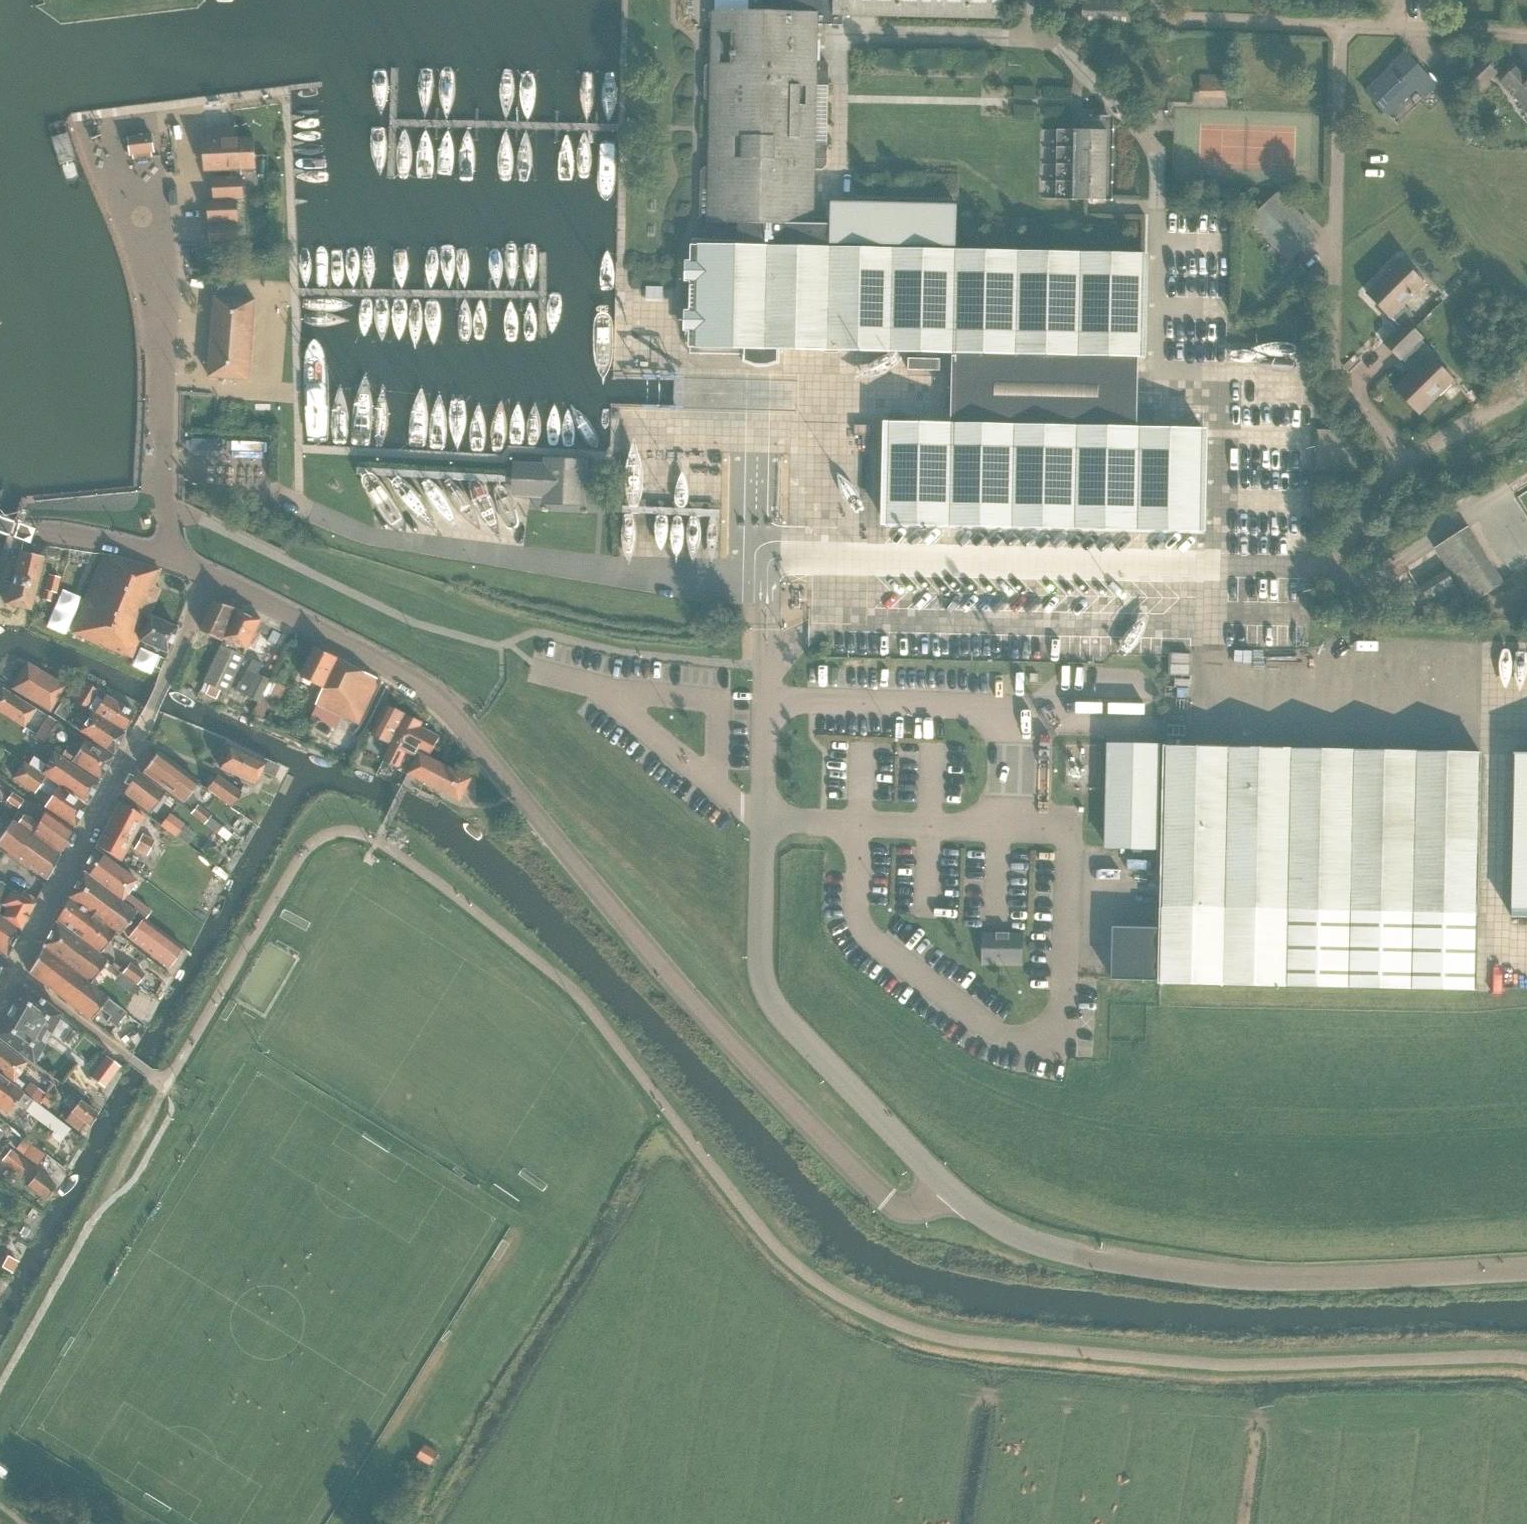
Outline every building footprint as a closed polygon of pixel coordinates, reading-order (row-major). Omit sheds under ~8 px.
[(817,24),(822,24),(822,0),(790,0),(790,12),(712,10),(711,65),(707,65),(705,66),(705,79),(707,81),(711,82),(709,167),(705,167),(703,168),(703,177),(705,179),(709,180),(708,219),(700,218),(699,277),(701,279),(703,279),(703,280),(704,280),(704,301),(700,301),(698,303),(698,310),(700,312),(702,312),(702,313),(704,313),(703,324),(697,324),(691,329),(691,347),(746,348),(745,361),(756,365),(767,366),(778,361),(778,348),(952,352),(950,424),(887,422),(885,524),(1201,530),(1203,429),(1137,428),(1138,356),(1142,356),(1144,254),(956,249),(957,204),(830,201),(830,223),(813,224),(814,169),(823,169),(827,165),(828,93),(824,89),(816,88),(817,24)] [(1006,0),(832,0),(831,24),(843,24),(843,14),(1005,18),(1006,0)] [(1451,52),(1449,52),(1445,52),(1445,64),(1454,64),(1454,52),(1451,52)] [(1436,85),(1405,53),(1365,91),(1381,108),(1392,98),(1398,104),(1415,88),(1424,97),(1436,85)] [(1497,72),(1482,57),(1464,75),(1481,93),(1491,83),(1488,81),(1497,72)] [(1515,68),(1500,82),(1526,109),(1526,80),(1515,68)] [(1224,95),(1225,75),(1200,75),(1200,95),(1224,95)] [(1057,130),(1056,199),(1111,200),(1113,131),(1112,131),(1113,123),(1111,121),(1083,120),(1081,122),(1081,130),(1057,130)] [(130,154),(154,151),(152,135),(128,138),(130,154)] [(255,168),(254,138),(234,139),(234,136),(208,137),(208,140),(203,140),(205,170),(231,169),(231,177),(214,178),(215,201),(209,201),(210,245),(238,244),(236,199),(242,198),(241,177),(240,169),(255,168)] [(1299,215),(1295,219),(1285,209),(1289,205),(1278,193),(1258,212),(1259,213),(1261,211),(1271,221),(1262,230),(1289,259),(1312,237),(1303,228),(1307,224),(1299,215)] [(1391,351),(1414,329),(1406,321),(1413,314),(1403,305),(1425,284),(1399,258),(1385,273),(1366,293),(1390,317),(1391,317),(1400,325),(1383,342),(1391,351)] [(1309,275),(1299,265),(1279,284),(1289,295),(1309,275)] [(215,296),(209,376),(249,380),(255,299),(215,296)] [(1423,338),(1414,329),(1391,351),(1400,360),(1401,359),(1412,370),(1394,388),(1419,414),(1454,382),(1430,356),(1434,353),(1421,340),(1423,338)] [(939,370),(939,358),(908,358),(908,369),(939,370)] [(834,425),(833,437),(860,438),(860,426),(834,425)] [(190,452),(218,453),(219,440),(190,438),(190,452)] [(224,458),(259,459),(259,442),(225,441),(224,458)] [(585,463),(546,461),(545,466),(517,464),(515,494),(544,496),(544,500),(583,502),(585,463)] [(1470,602),(1502,581),(1468,527),(1436,548),(1470,602)] [(43,556),(45,545),(23,541),(20,551),(19,551),(5,603),(30,609),(44,556),(43,556)] [(166,652),(176,626),(148,615),(160,587),(153,585),(159,569),(104,553),(71,632),(131,656),(138,640),(166,652)] [(1432,606),(1458,590),(1446,570),(1420,587),(1432,606)] [(59,576),(47,573),(41,598),(50,600),(52,591),(55,592),(59,576)] [(1387,608),(1397,602),(1387,583),(1377,588),(1387,608)] [(222,640),(237,608),(214,600),(200,630),(222,640)] [(248,648),(261,619),(238,609),(204,681),(227,692),(244,655),(247,648),(248,648)] [(1398,647),(1398,636),(1379,636),(1379,647),(1398,647)] [(301,676),(324,687),(338,658),(315,646),(301,676)] [(1189,653),(1169,652),(1168,674),(1189,675),(1189,653)] [(269,679),(258,674),(263,664),(252,658),(241,680),(240,680),(235,690),(248,695),(258,700),(269,679)] [(325,688),(324,687),(316,703),(330,710),(342,715),(358,724),(379,679),(351,665),(340,658),(325,688)] [(13,688),(37,702),(49,710),(64,685),(27,663),(13,688)] [(277,682),(269,679),(253,713),(261,717),(277,682)] [(87,708),(91,712),(93,713),(125,731),(134,712),(104,695),(103,697),(96,693),(97,691),(85,683),(75,701),(87,708)] [(34,708),(2,688),(0,692),(0,711),(23,726),(34,708)] [(64,703),(63,703),(61,701),(58,706),(53,712),(64,720),(69,713),(62,708),(65,704),(64,703)] [(389,742),(404,713),(387,705),(372,734),(389,742)] [(93,713),(91,712),(79,730),(113,754),(124,732),(93,713)] [(406,753),(416,758),(419,752),(429,757),(439,736),(419,726),(422,721),(407,714),(383,760),(398,767),(406,753)] [(41,743),(56,721),(48,716),(34,738),(41,743)] [(100,779),(111,757),(84,739),(71,761),(100,779)] [(274,776),(279,765),(264,759),(263,760),(230,745),(226,755),(223,757),(220,762),(222,765),(220,768),(254,783),(260,770),(274,776)] [(382,758),(387,749),(379,745),(374,754),(382,758)] [(1156,847),(1158,746),(1108,745),(1106,846),(1156,847)] [(1164,746),(1160,927),(1112,926),(1111,978),(1159,979),(1159,982),(1475,989),(1480,753),(1164,746)] [(86,803),(98,782),(53,751),(46,764),(33,756),(28,765),(41,773),(41,772),(86,803)] [(191,806),(197,798),(190,793),(199,782),(158,751),(143,771),(183,802),(184,801),(191,806)] [(419,752),(416,758),(408,773),(460,800),(471,778),(429,757),(419,752)] [(1511,916),(1526,916),(1526,753),(1515,753),(1511,916)] [(28,765),(28,764),(24,761),(12,778),(34,793),(38,788),(52,797),(45,807),(75,827),(87,805),(41,773),(28,765)] [(149,812),(164,792),(135,770),(123,792),(149,812)] [(231,806),(241,792),(216,774),(206,788),(231,806)] [(716,828),(727,814),(695,789),(685,803),(716,828)] [(23,799),(11,791),(6,799),(17,807),(23,799)] [(119,801),(107,824),(132,837),(143,816),(119,801)] [(210,816),(210,815),(197,804),(191,812),(204,823),(205,822),(216,831),(221,825),(210,816)] [(22,814),(17,823),(32,833),(60,854),(72,829),(45,810),(37,824),(22,814)] [(168,813),(160,824),(164,827),(176,836),(184,825),(168,813)] [(59,855),(11,820),(0,836),(0,845),(47,879),(59,855)] [(230,821),(216,836),(223,843),(237,828),(230,821)] [(120,860),(132,837),(107,824),(95,845),(120,860)] [(154,839),(142,832),(133,847),(145,854),(154,839)] [(136,913),(142,917),(144,918),(150,910),(126,893),(136,880),(94,848),(82,870),(135,912),(136,913)] [(135,912),(82,871),(68,896),(118,934),(120,931),(135,912)] [(12,889),(0,881),(0,915),(19,930),(34,903),(12,889)] [(56,919),(83,939),(99,951),(114,932),(98,919),(68,897),(56,919)] [(961,927),(976,926),(975,910),(960,910),(961,927)] [(6,955),(19,930),(0,915),(0,950),(6,955)] [(182,947),(144,918),(142,917),(127,936),(168,967),(182,947)] [(123,974),(106,961),(54,922),(42,946),(90,983),(100,969),(117,981),(123,974)] [(982,945),(1019,946),(1019,935),(982,935),(982,945)] [(115,1026),(125,1012),(107,998),(41,947),(28,971),(90,1019),(99,1008),(109,1015),(106,1019),(115,1026)] [(1020,965),(1020,948),(979,947),(979,965),(1020,965)] [(145,973),(129,961),(121,972),(137,983),(145,973)] [(60,1014),(22,985),(0,1024),(0,1039),(32,1063),(60,1014)] [(12,1083),(19,1089),(24,1083),(16,1077),(26,1062),(0,1043),(0,1074),(12,1083)] [(103,1086),(119,1065),(106,1055),(90,1077),(103,1086)] [(69,1129),(0,1075),(0,1107),(7,1113),(16,1102),(53,1131),(50,1135),(59,1142),(69,1129)] [(39,1099),(45,1091),(38,1085),(31,1093),(39,1099)] [(49,1107),(55,1098),(46,1092),(40,1101),(49,1107)] [(90,1126),(97,1113),(79,1100),(70,1111),(71,1111),(65,1119),(79,1130),(85,1122),(90,1126)] [(40,1151),(36,1148),(33,1145),(31,1144),(23,1154),(25,1156),(38,1165),(46,1155),(40,1151)] [(46,1199),(55,1185),(37,1171),(10,1149),(1,1159),(16,1171),(15,1173),(28,1183),(26,1185),(46,1199)] [(14,1259),(11,1258),(8,1256),(2,1266),(13,1272),(19,1262),(14,1259)] [(430,1465),(437,1453),(423,1444),(416,1457),(430,1465)]
